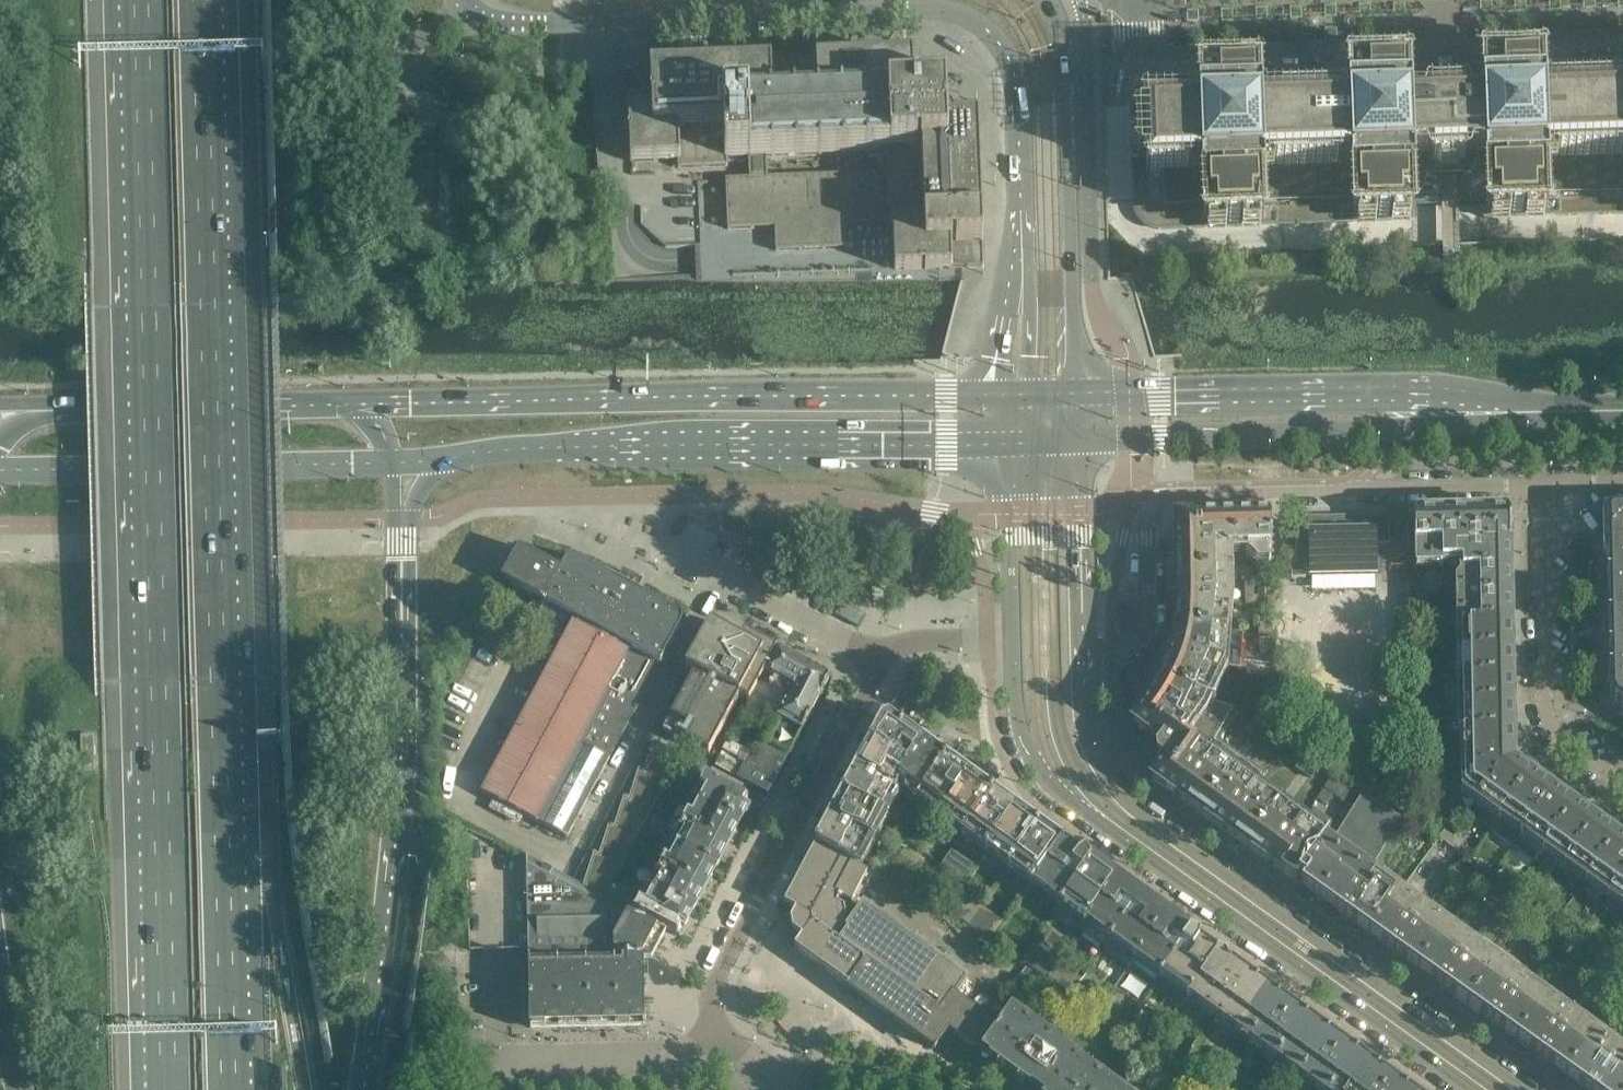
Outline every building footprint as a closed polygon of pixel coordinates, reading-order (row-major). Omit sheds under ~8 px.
[(983,267),(984,266),(984,265),(979,123),(978,123),(978,122),(977,122),(954,122),(953,120),(952,118),(950,117),(947,116),(947,109),(946,109),(946,93),(946,92),(945,92),(928,92),(921,92),(920,90),(919,88),(917,87),(914,86),(913,63),(913,62),(912,61),(911,61),(816,65),(815,66),(815,67),(816,96),(773,98),(772,69),(772,68),(771,67),(770,67),(628,72),(627,73),(626,73),(626,74),(630,161),(630,162),(631,163),(632,163),(677,161),(677,167),(677,168),(678,168),(679,169),(728,167),(728,159),(748,158),(749,178),(725,179),(727,230),(774,228),(775,250),(775,251),(776,251),(777,251),(848,249),(849,248),(850,248),(850,247),(849,225),(892,223),(894,269),(894,270),(895,270),(896,270),(982,267),(983,267)] [(1542,78),(1541,63),(1482,65),(1483,81),(1453,82),(1453,80),(1453,79),(1452,78),(1451,77),(1449,76),(1448,75),(1447,75),(1445,75),(1444,75),(1443,75),(1441,76),(1440,77),(1439,78),(1438,79),(1438,81),(1438,82),(1408,83),(1407,68),(1349,69),(1349,85),(1258,88),(1258,73),(1199,75),(1200,90),(1164,92),(1165,107),(1130,109),(1133,197),(1134,197),(1134,206),(1134,208),(1135,210),(1135,213),(1136,214),(1138,217),(1140,221),(1142,222),(1144,224),(1147,226),(1151,228),(1154,229),(1158,230),(1417,221),(1415,165),(1482,163),(1484,218),(1622,214),(1622,76),(1542,78)] [(735,278),(765,277),(764,269),(735,270),(735,278)] [(1611,511),(1609,512),(1608,512),(1608,513),(1607,514),(1607,515),(1608,564),(1622,563),(1622,511),(1611,511)] [(1510,544),(1510,513),(1476,514),(1476,537),(1466,537),(1467,548),(1509,547),(1509,544),(1510,544)] [(1443,565),(1442,514),(1414,515),(1415,524),(1415,565),(1443,565)] [(1467,548),(1466,537),(1476,537),(1476,514),(1442,514),(1443,565),(1454,564),(1454,551),(1467,551),(1467,548)] [(1376,569),(1376,544),(1390,544),(1390,525),(1389,515),(1295,517),(1295,528),(1295,532),(1301,532),(1301,539),(1295,539),(1296,562),(1291,562),(1292,578),(1306,578),(1306,570),(1376,569)] [(1232,539),(1232,518),(1176,519),(1177,547),(1222,546),(1227,551),(1235,551),(1235,539),(1232,539)] [(1271,560),(1270,528),(1270,518),(1232,518),(1232,539),(1235,539),(1235,551),(1245,551),(1246,553),(1253,561),(1271,560)] [(545,602),(561,570),(515,546),(507,562),(510,564),(502,580),(545,602)] [(1228,573),(1227,551),(1222,546),(1177,547),(1177,574),(1228,573)] [(1512,568),(1512,559),(1509,557),(1509,547),(1467,548),(1467,551),(1454,551),(1454,564),(1462,564),(1462,573),(1510,572),(1509,570),(1512,568)] [(567,838),(660,665),(661,665),(686,618),(638,592),(644,582),(623,571),(618,581),(570,555),(561,570),(545,602),(538,614),(555,623),(550,632),(564,639),(513,735),(503,730),(500,737),(509,742),(482,793),(495,800),(490,809),(497,812),(502,803),(567,838)] [(1608,564),(1609,604),(1622,604),(1622,563),(1608,564)] [(1513,595),(1513,586),(1510,584),(1510,572),(1462,573),(1462,581),(1459,584),(1460,599),(1510,599),(1510,596),(1513,595)] [(1229,600),(1228,573),(1177,574),(1178,601),(1229,600)] [(1428,591),(1427,582),(1416,583),(1417,592),(1428,591)] [(1255,597),(1254,584),(1245,584),(1246,597),(1255,597)] [(887,600),(887,588),(872,588),(872,600),(887,600)] [(1428,600),(1428,591),(1417,592),(1417,600),(1428,600)] [(1259,605),(1258,596),(1255,597),(1246,597),(1246,606),(1259,605)] [(1272,605),(1272,596),(1258,596),(1259,605),(1272,605)] [(1513,621),(1513,612),(1510,610),(1510,599),(1460,599),(1460,626),(1511,625),(1511,623),(1513,621)] [(1226,634),(1229,600),(1178,601),(1178,607),(1178,614),(1177,621),(1177,628),(1226,634)] [(1428,609),(1428,600),(1417,600),(1417,609),(1428,609)] [(1609,604),(1609,631),(1622,630),(1622,604),(1609,604)] [(749,703),(765,674),(776,652),(777,650),(747,634),(746,637),(743,635),(740,641),(719,629),(712,625),(710,629),(708,627),(703,638),(705,639),(703,642),(701,641),(695,652),(697,653),(695,656),(693,655),(688,665),(690,667),(688,670),(695,674),(672,718),(687,727),(684,733),(689,736),(686,742),(709,754),(740,698),(749,703)] [(1511,652),(1511,625),(1460,626),(1461,653),(1511,652)] [(1223,668),(1226,634),(1177,628),(1176,634),(1175,641),(1173,647),(1172,653),(1223,668)] [(1273,637),(1272,628),(1259,629),(1259,637),(1273,637)] [(1609,631),(1610,657),(1622,657),(1622,630),(1609,631)] [(1273,646),(1273,637),(1259,637),(1259,646),(1273,646)] [(1427,654),(1427,643),(1418,643),(1418,654),(1427,654)] [(768,795),(830,679),(777,650),(776,652),(765,674),(775,679),(769,689),(789,700),(756,762),(745,782),(768,795)] [(1514,666),(1511,664),(1511,652),(1461,653),(1461,679),(1512,679),(1511,677),(1514,675),(1514,666)] [(1209,700),(1223,668),(1172,653),(1168,665),(1162,678),(1209,700)] [(1427,665),(1427,654),(1418,654),(1418,665),(1427,665)] [(1610,657),(1610,692),(1611,695),(1611,697),(1612,698),(1613,700),(1614,702),(1616,703),(1622,708),(1622,657),(1610,657)] [(1226,731),(1228,729),(1237,710),(1212,702),(1162,679),(1155,691),(1146,705),(1133,723),(1155,739),(1148,749),(1151,761),(1161,768),(1152,780),(1177,798),(1207,756),(1209,756),(1219,742),(1226,731)] [(1515,693),(1512,691),(1512,679),(1461,679),(1462,706),(1512,705),(1512,703),(1515,702),(1515,693)] [(1428,707),(1428,696),(1419,696),(1419,707),(1428,707)] [(1515,728),(1515,719),(1512,717),(1512,705),(1462,706),(1462,733),(1464,733),(1513,732),(1512,730),(1515,728)] [(1260,715),(1250,707),(1244,714),(1252,719),(1255,722),(1260,715)] [(1429,718),(1428,707),(1419,707),(1420,718),(1429,718)] [(898,779),(923,744),(889,719),(883,721),(856,770),(891,789),(892,787),(898,779)] [(1253,736),(1261,726),(1255,722),(1252,719),(1244,730),(1248,733),(1253,736)] [(1262,743),(1270,732),(1261,726),(1253,736),(1262,743)] [(1269,748),(1277,737),(1270,732),(1262,743),(1269,748)] [(1480,769),(1479,750),(1513,750),(1513,732),(1464,733),(1465,770),(1480,769)] [(606,897),(653,809),(681,756),(655,742),(645,772),(640,770),(630,800),(625,797),(615,828),(610,826),(600,856),(595,853),(585,886),(606,897)] [(1224,831),(1254,789),(1265,775),(1219,742),(1209,756),(1207,756),(1177,798),(1224,831)] [(919,799),(946,761),(923,744),(898,779),(905,784),(906,789),(919,799)] [(745,782),(756,762),(726,747),(716,766),(720,768),(720,769),(725,772),(725,771),(745,782)] [(1479,801),(1501,770),(1506,774),(1513,764),(1513,750),(1479,750),(1480,769),(1465,770),(1465,791),(1479,801)] [(1305,774),(1313,763),(1306,758),(1298,769),(1305,774)] [(1430,771),(1430,759),(1421,760),(1421,771),(1430,771)] [(942,815),(969,777),(946,761),(919,799),(942,815)] [(1312,779),(1320,768),(1313,763),(1305,774),(1312,779)] [(1500,817),(1530,776),(1513,764),(1506,774),(1501,770),(1479,801),(1500,817)] [(883,817),(896,793),(894,788),(892,787),(891,789),(856,770),(843,796),(883,817)] [(1522,832),(1551,791),(1542,785),(1542,781),(1535,776),(1532,777),(1530,776),(1500,817),(1522,832)] [(965,832),(992,794),(969,777),(942,815),(965,832)] [(745,808),(748,801),(705,779),(693,802),(698,805),(738,826),(747,809),(745,808)] [(1345,802),(1351,790),(1335,779),(1327,789),(1345,802)] [(1271,865),(1301,823),(1254,789),(1224,831),(1271,865)] [(1544,848),(1573,807),(1563,800),(1564,797),(1556,791),(1553,793),(1551,791),(1522,832),(1544,848)] [(988,849),(1016,811),(992,794),(965,832),(988,849)] [(870,842),(883,817),(843,796),(829,821),(870,842)] [(1369,869),(1394,834),(1402,822),(1365,796),(1332,843),(1326,839),(1326,840),(1296,882),(1346,918),(1377,875),(1369,869)] [(727,848),(738,826),(698,805),(691,818),(687,816),(683,824),(727,848)] [(1565,863),(1595,822),(1586,816),(1586,812),(1578,806),(1574,808),(1573,807),(1544,848),(1565,863)] [(1011,865),(1039,827),(1016,811),(988,849),(1011,865)] [(857,868),(870,842),(829,821),(816,846),(857,868)] [(1587,879),(1616,838),(1608,832),(1608,828),(1600,822),(1596,823),(1595,822),(1565,863),(1587,879)] [(1296,882),(1326,840),(1301,823),(1271,865),(1296,882)] [(727,848),(683,824),(678,833),(682,835),(675,848),(715,869),(727,848)] [(1035,882),(1035,881),(1062,844),(1039,827),(1011,865),(1035,882)] [(1448,844),(1453,836),(1444,830),(1439,837),(1448,844)] [(1457,850),(1462,843),(1453,836),(1448,844),(1457,850)] [(1622,875),(1622,839),(1621,838),(1618,839),(1616,838),(1587,879),(1609,894),(1622,875)] [(1064,902),(1090,865),(1062,844),(1035,881),(1064,902)] [(998,1030),(955,999),(967,981),(864,908),(854,900),(868,874),(857,868),(816,846),(785,906),(795,911),(794,913),(795,913),(791,921),(793,932),(800,937),(799,938),(801,939),(794,948),(935,1049),(949,1030),(982,1053),(998,1030)] [(704,891),(715,869),(675,848),(668,862),(664,860),(660,868),(704,891)] [(667,931),(634,913),(605,898),(605,897),(606,897),(585,886),(573,880),(528,857),(527,857),(530,1028),(645,1025),(644,960),(652,960),(667,931)] [(1491,875),(1497,868),(1488,861),(1483,868),(1491,875)] [(1089,920),(1115,882),(1090,865),(1064,902),(1089,920)] [(704,891),(660,868),(655,876),(659,879),(652,892),(692,913),(704,891)] [(1500,881),(1506,874),(1497,868),(1491,875),(1500,881)] [(1370,935),(1397,897),(1387,890),(1391,885),(1377,875),(1346,918),(1370,935)] [(1609,894),(1622,904),(1622,875),(1609,894)] [(1114,938),(1140,900),(1115,882),(1089,920),(1114,938)] [(692,913),(652,892),(647,889),(634,913),(667,931),(677,936),(682,927),(684,929),(692,913)] [(1535,906),(1540,899),(1531,892),(1526,899),(1535,906)] [(960,895),(949,911),(968,925),(980,909),(960,895)] [(1395,953),(1426,910),(1412,900),(1408,905),(1397,897),(1370,935),(1395,953)] [(1544,912),(1549,905),(1540,899),(1535,906),(1544,912)] [(1139,955),(1165,918),(1140,900),(1114,938),(1139,955)] [(1419,970),(1446,932),(1436,925),(1440,920),(1426,910),(1395,953),(1419,970)] [(1163,973),(1190,936),(1165,918),(1139,955),(1163,973)] [(1578,937),(1583,930),(1575,923),(1569,931),(1578,937)] [(1587,943),(1592,936),(1583,930),(1578,937),(1587,943)] [(1444,988),(1475,945),(1461,935),(1457,940),(1446,932),(1419,970),(1444,988)] [(1192,994),(1219,956),(1190,936),(1163,973),(1192,994)] [(1058,962),(1033,944),(1022,960),(1030,966),(1041,974),(1047,978),(1058,962)] [(1468,1006),(1496,968),(1485,960),(1489,955),(1475,945),(1444,988),(1468,1006)] [(1622,966),(1622,958),(1618,954),(1613,962),(1622,968),(1622,966)] [(1242,1029),(1268,992),(1219,956),(1192,994),(1203,1002),(1200,1006),(1228,1025),(1231,1021),(1242,1029)] [(1021,1002),(1040,976),(1028,968),(1010,994),(1021,1002)] [(1493,1023),(1524,980),(1510,970),(1506,975),(1496,968),(1468,1006),(1493,1023)] [(1517,1041),(1545,1003),(1534,995),(1538,990),(1524,980),(1493,1023),(1517,1041)] [(1292,1065),(1318,1028),(1268,992),(1242,1029),(1253,1038),(1250,1041),(1278,1061),(1280,1057),(1292,1065)] [(1542,1058),(1573,1015),(1559,1005),(1555,1010),(1545,1003),(1517,1041),(1542,1058)] [(1012,1015),(1010,1014),(998,1030),(982,1053),(997,1063),(997,1066),(1002,1071),(1006,1069),(1017,1077),(1017,1081),(1022,1085),(1026,1084),(1034,1089),(1042,1089),(1066,1056),(1067,1057),(1068,1055),(1012,1015)] [(1567,1076),(1594,1038),(1583,1030),(1587,1025),(1573,1015),(1542,1058),(1567,1076)] [(1368,1064),(1318,1028),(1292,1065),(1303,1073),(1300,1077),(1314,1087),(1318,1089),(1349,1089),(1368,1064)] [(1622,1050),(1608,1040),(1604,1045),(1594,1038),(1567,1076),(1586,1089),(1593,1089),(1622,1050)] [(1622,1050),(1593,1089),(1622,1089),(1622,1051),(1622,1050)] [(1067,1057),(1066,1056),(1042,1089),(1113,1089),(1067,1057)] [(1368,1064),(1349,1089),(1405,1089),(1368,1064)]
